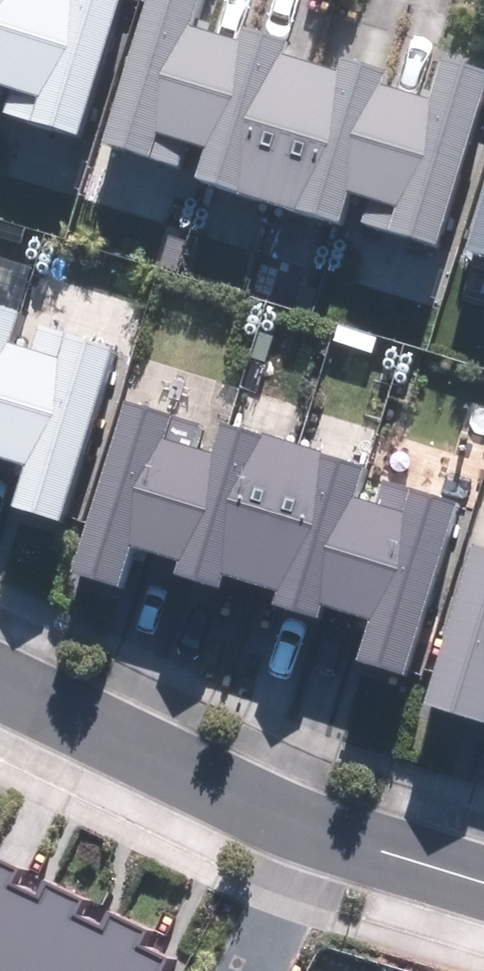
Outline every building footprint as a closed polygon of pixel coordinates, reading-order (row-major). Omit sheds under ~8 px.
[(75,136),(118,0),(0,0),(0,86),(13,90),(6,114),(75,136)] [(433,246),(483,84),(483,71),(441,57),(429,98),(381,83),(386,66),(343,53),(338,69),(283,52),(287,38),(241,23),(236,40),(186,25),(194,0),(143,0),(99,140),(176,164),(183,141),(204,148),(194,178),(337,222),(346,192),(368,199),(360,223),(433,246)] [(464,249),(483,255),(483,185),(464,249)] [(59,521),(114,349),(41,326),(34,349),(11,342),(21,312),(0,305),(0,457),(23,464),(10,506),(59,521)] [(167,418),(128,406),(79,564),(123,577),(133,546),(165,556),(159,575),(210,592),(217,572),(264,587),(258,605),(308,621),(314,602),(370,620),(357,660),(402,674),(454,507),(358,477),(361,468),(220,425),(211,454),(161,439),(167,418)] [(474,543),(423,706),(483,725),(483,546),(474,543)] [(166,959),(138,946),(146,930),(107,911),(99,927),(77,916),(84,901),(40,881),(34,893),(11,883),(16,872),(0,864),(0,970),(160,970),(166,959)]
